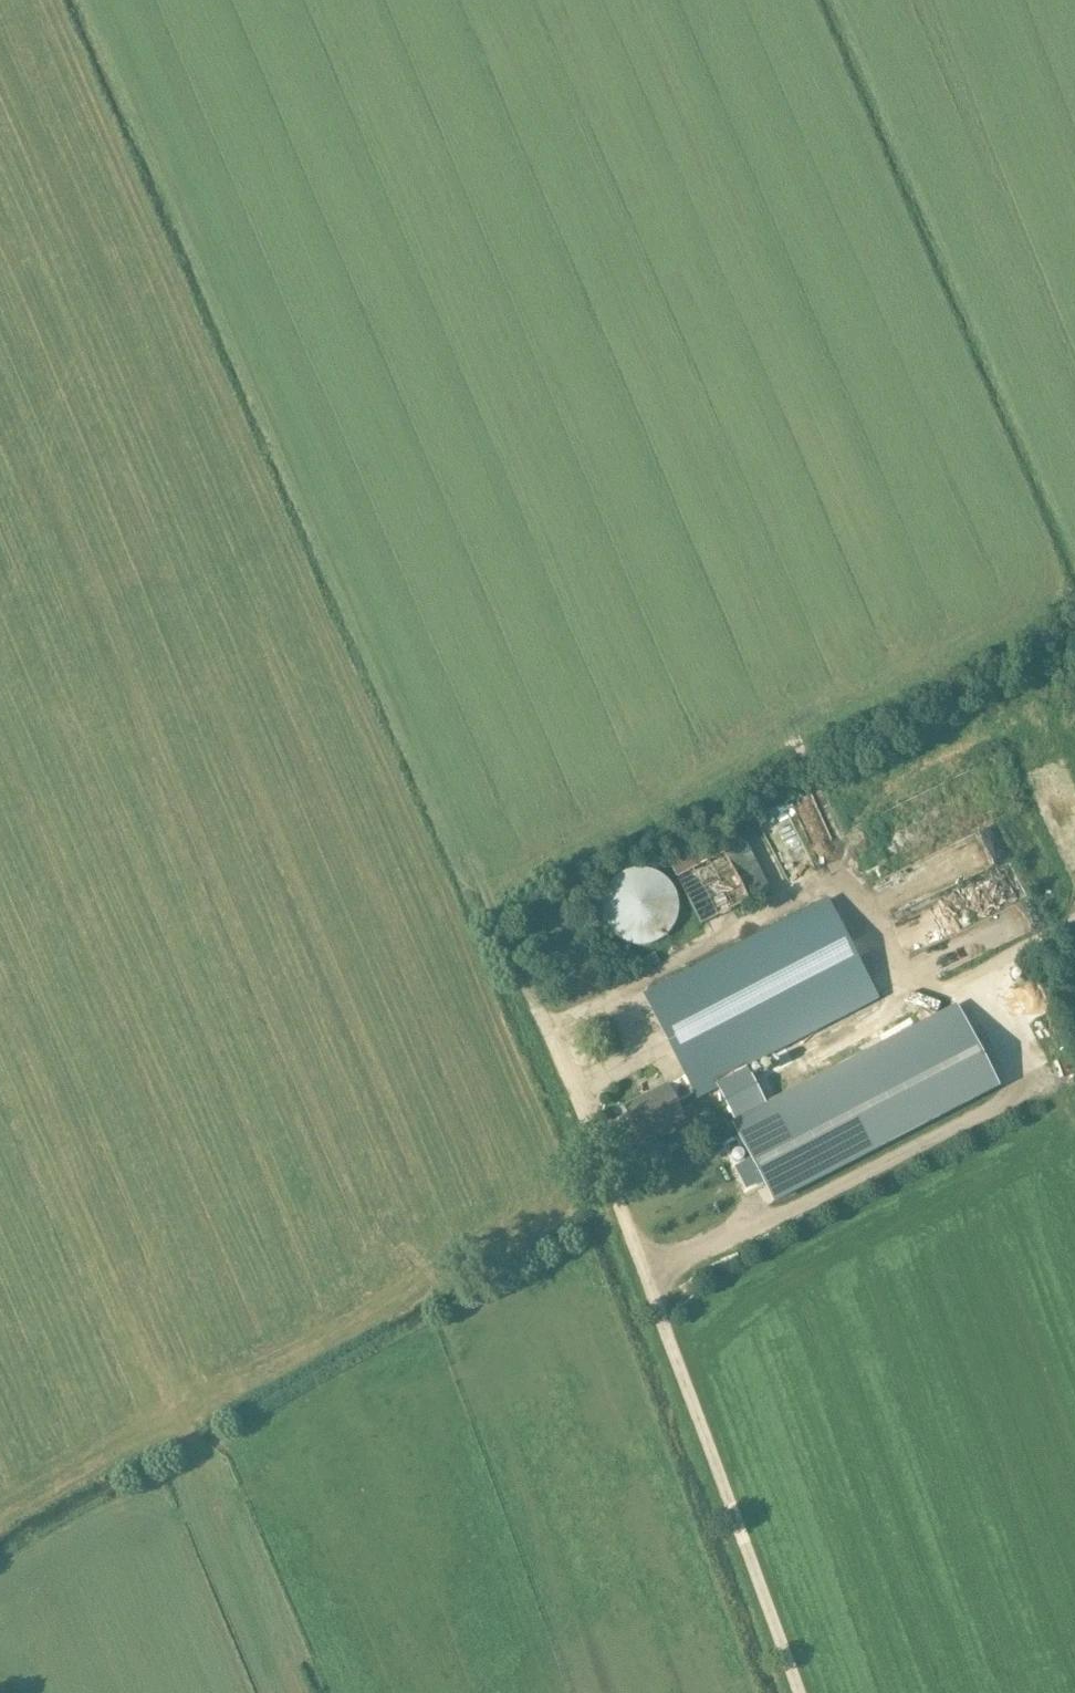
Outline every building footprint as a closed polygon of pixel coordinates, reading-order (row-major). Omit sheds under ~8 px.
[(790,839),(801,834),(789,805),(759,817),(769,841),(788,834),(790,839)] [(770,890),(737,824),(714,835),(720,847),(675,870),(702,924),(770,890)] [(997,833),(981,842),(992,863),(1008,855),(997,833)] [(602,905),(602,909),(602,912),(603,915),(604,918),(605,922),(606,925),(608,928),(610,930),(612,933),(614,936),(616,938),(619,940),(622,942),(625,943),(628,944),(631,945),(635,946),(638,946),(641,946),(645,946),(648,946),(651,945),(655,944),(658,943),(661,941),(663,939),(666,937),(668,935),(671,932),(673,929),(674,927),(676,924),(677,920),(678,917),(679,914),(679,911),(679,907),(679,904),(679,901),(678,897),(677,894),(675,891),(674,888),(672,885),(670,883),(668,880),(665,878),(662,876),(660,874),(657,873),(653,871),(650,870),(647,870),(644,869),(640,869),(637,869),(633,870),(630,871),(627,872),(624,873),(621,875),(618,877),(615,879),(613,881),(611,884),(609,886),(607,889),(606,892),(604,895),(603,898),(603,902),(602,905)] [(695,1094),(695,1095),(718,1084),(747,1069),(880,1001),(829,900),(644,995),(686,1077),(668,1087),(626,1109),(642,1141),(684,1120),(676,1104),(695,1094)] [(998,1086),(958,1009),(766,1107),(747,1069),(718,1084),(737,1122),(735,1123),(774,1202),(998,1086)]
